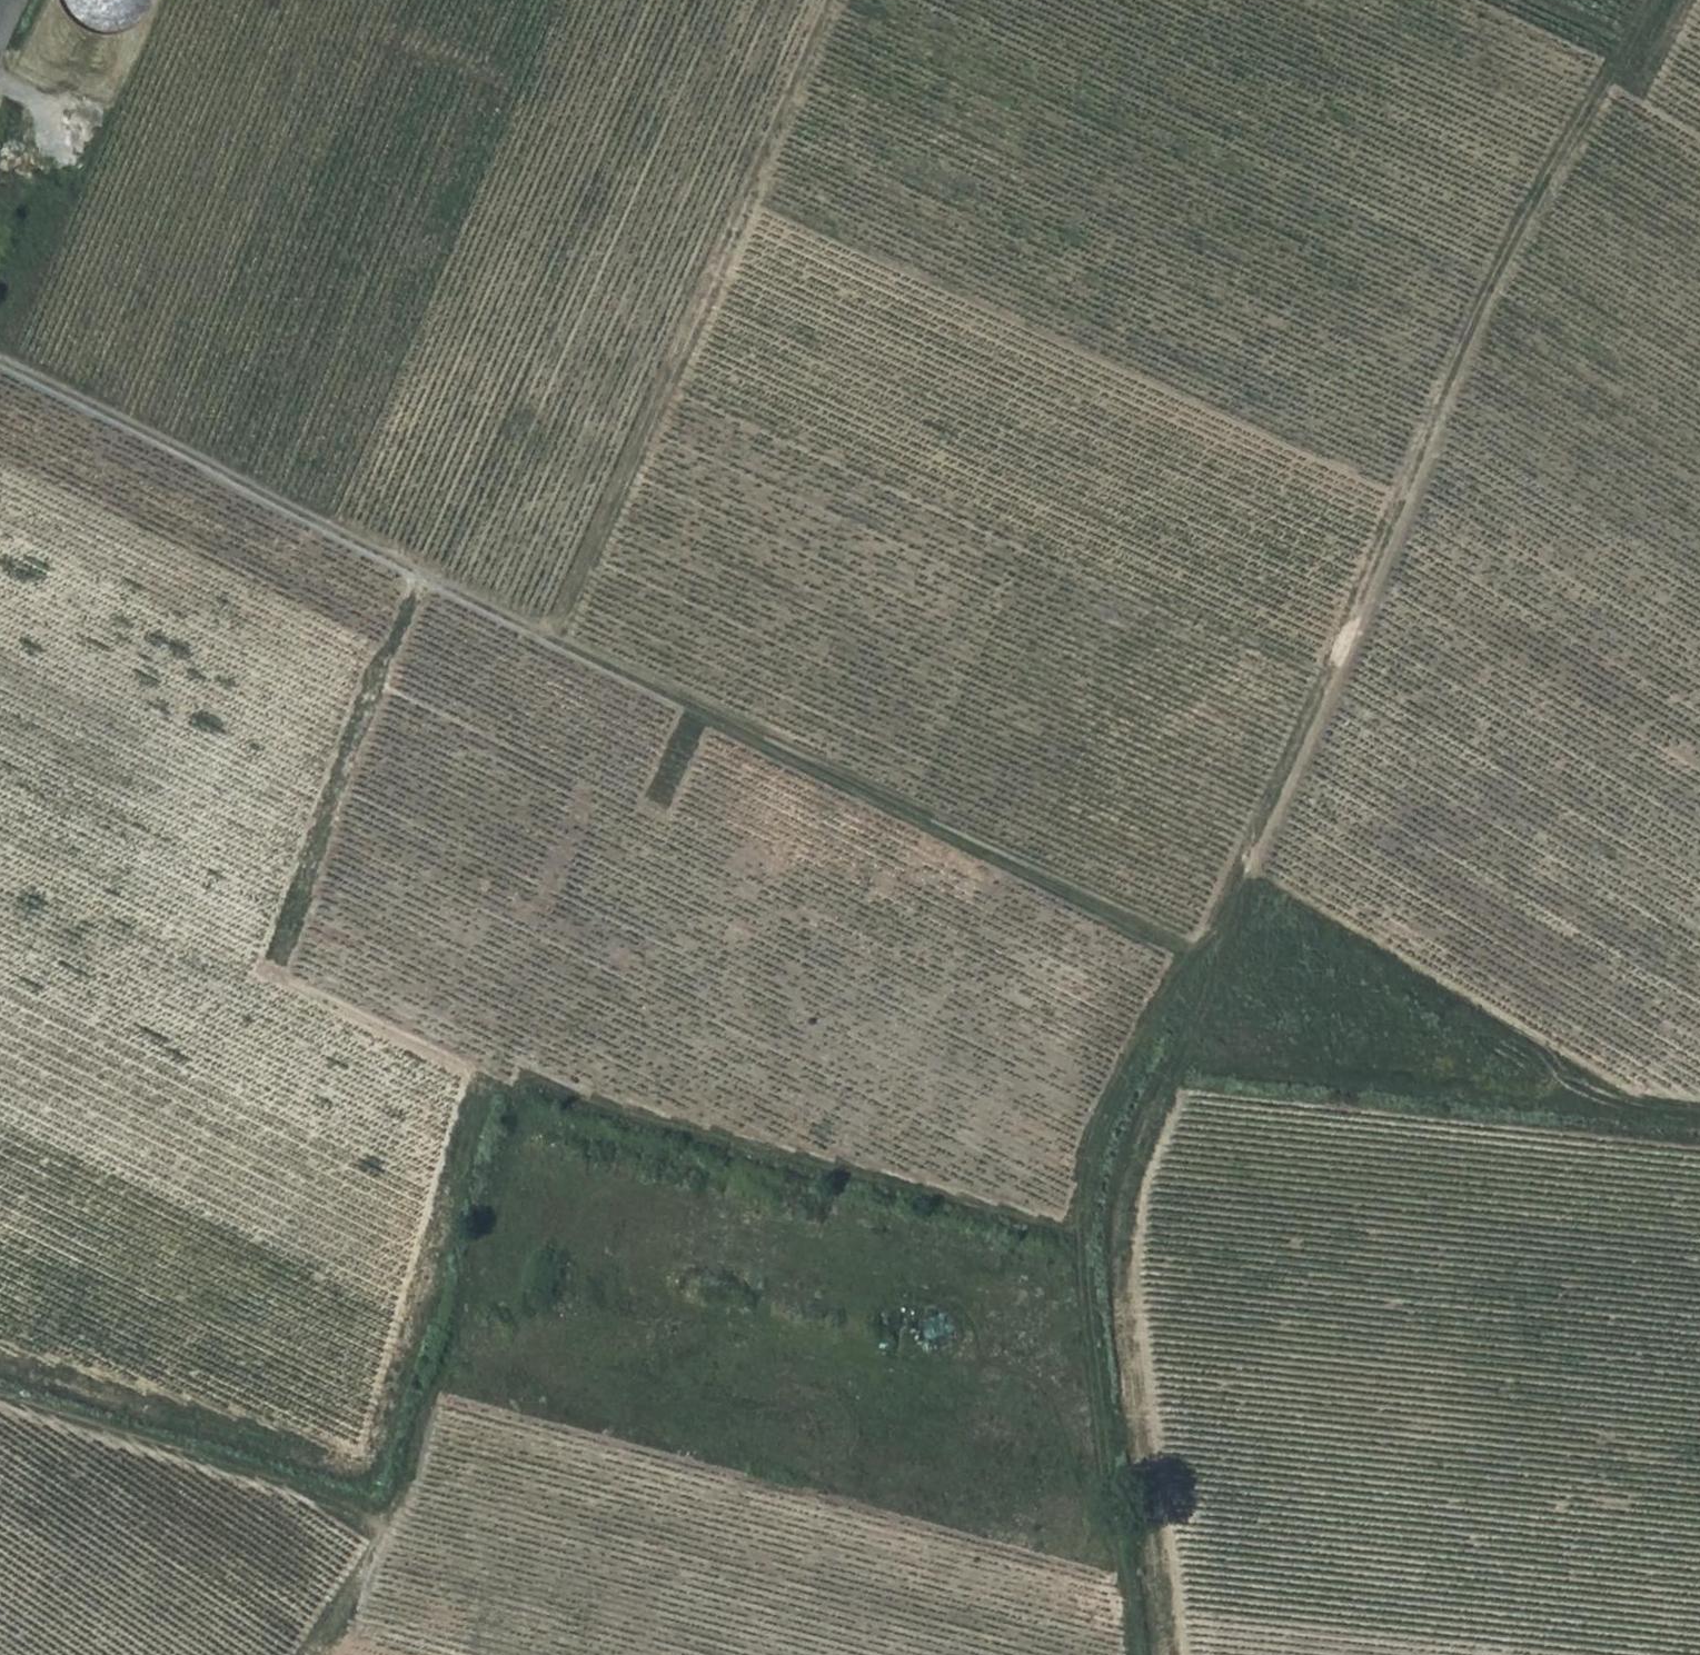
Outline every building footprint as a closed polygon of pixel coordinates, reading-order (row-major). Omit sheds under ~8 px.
[(80,7),(99,20),(118,23),(137,19),(149,12),(158,0),(76,0),(80,7)]
